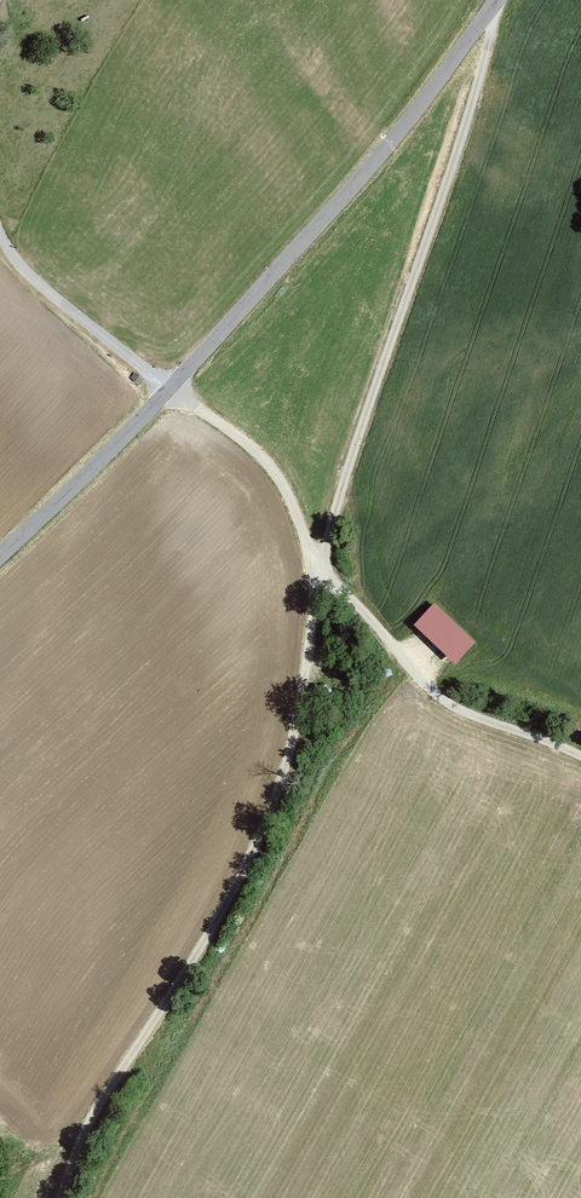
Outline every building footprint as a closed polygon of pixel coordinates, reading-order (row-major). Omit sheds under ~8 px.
[(477,644),(436,606),(416,627),(457,665),(477,644)]
